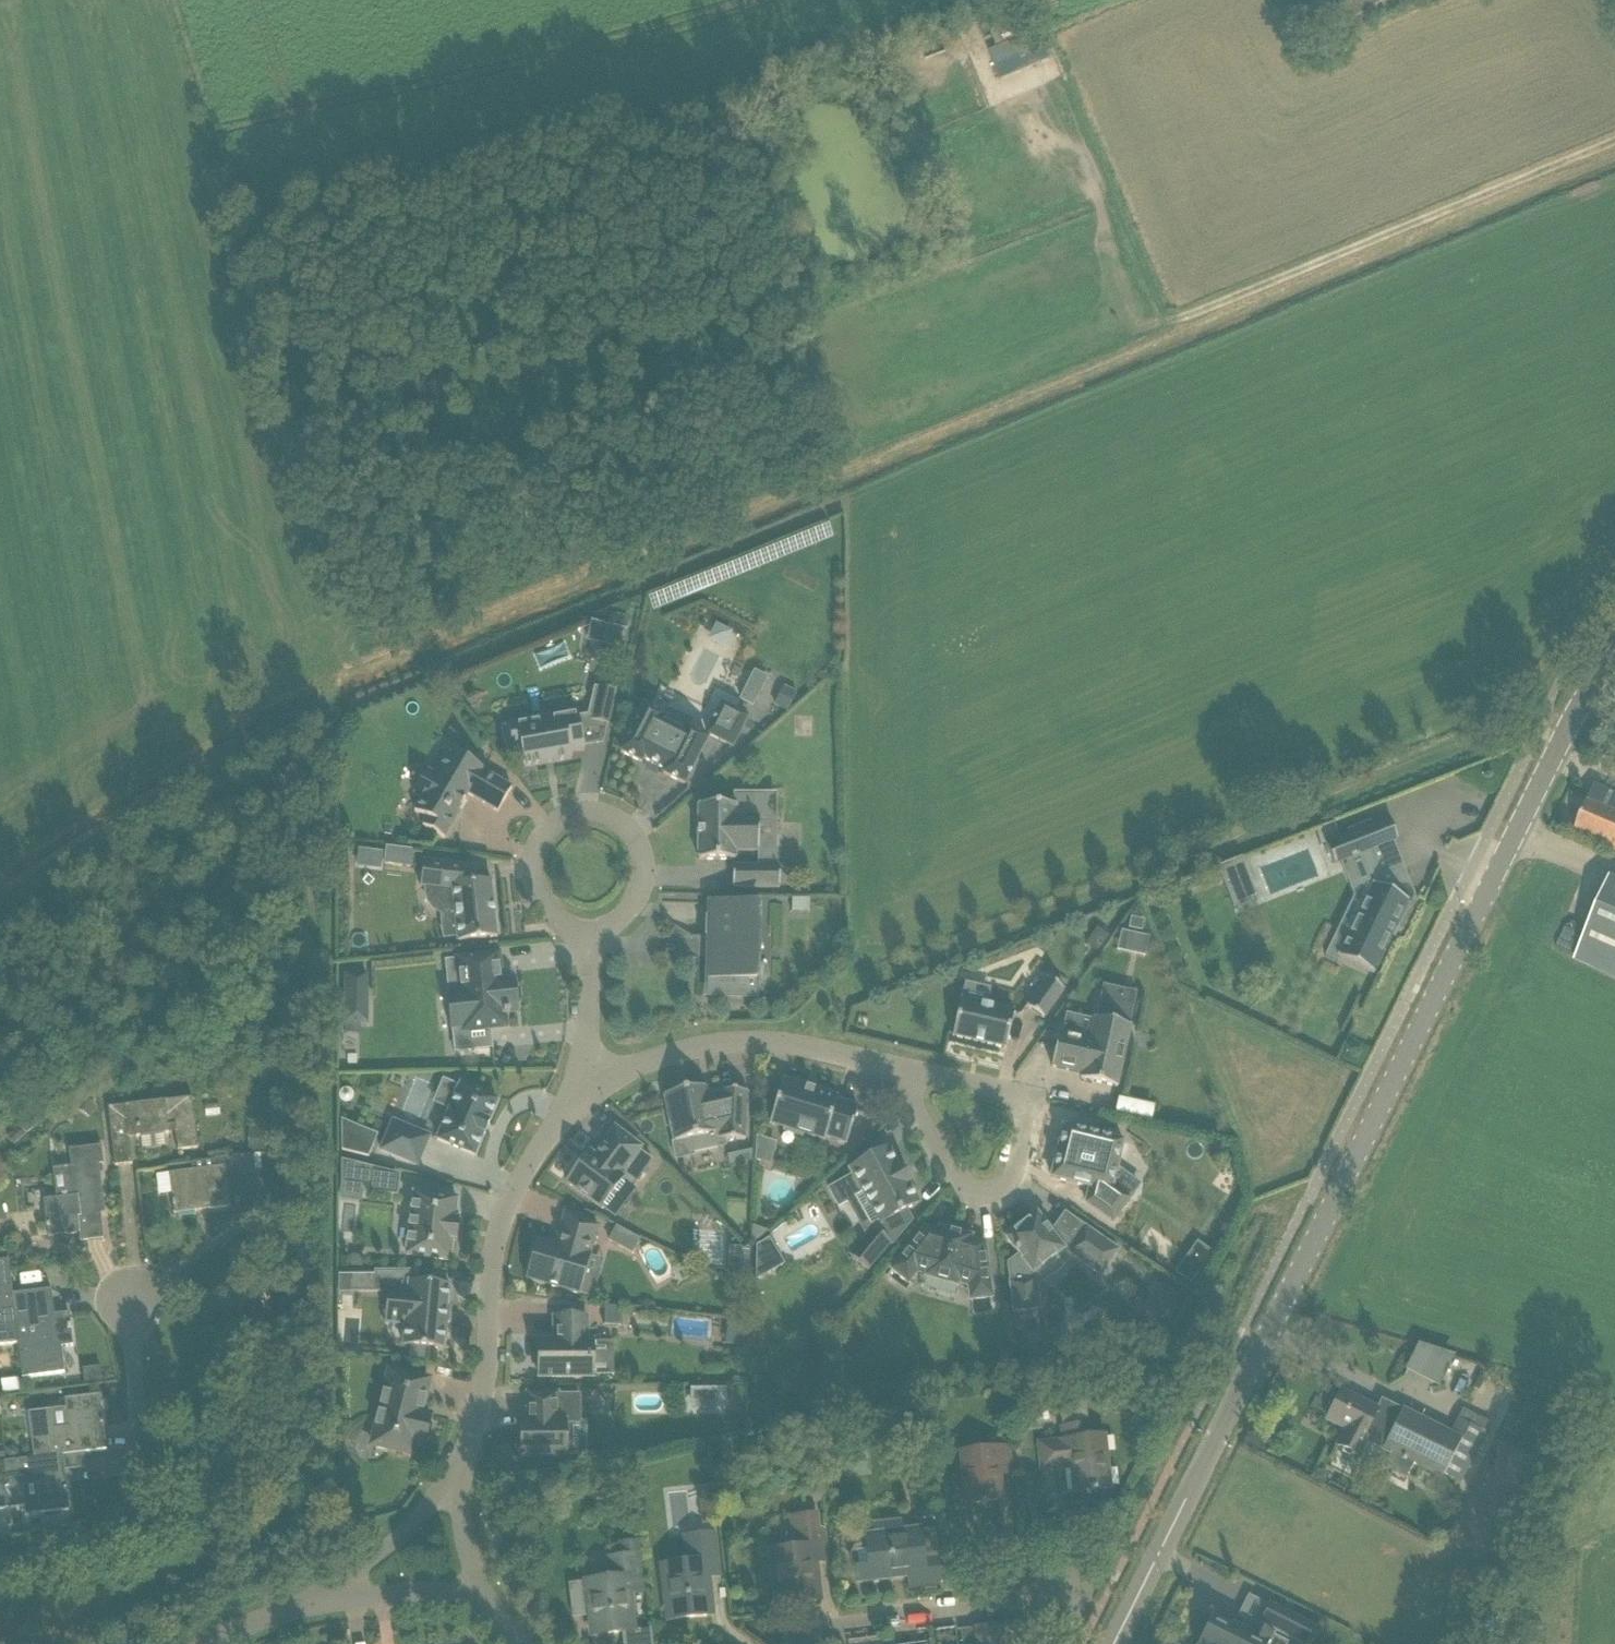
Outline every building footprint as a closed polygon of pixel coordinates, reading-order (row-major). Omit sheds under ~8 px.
[(985,22),(994,46),(1020,36),(1011,11),(998,17),(996,12),(986,16),(988,21),(985,22)] [(993,67),(1000,82),(1047,62),(1041,47),(993,67)] [(610,613),(607,625),(624,629),(627,617),(610,613)] [(610,644),(609,647),(621,650),(625,630),(624,629),(607,625),(591,621),(588,633),(603,636),(610,644)] [(740,700),(752,706),(766,679),(754,673),(740,700)] [(784,687),(775,705),(787,711),(797,694),(784,687)] [(591,721),(608,725),(615,691),(598,688),(591,721)] [(721,705),(706,734),(732,747),(747,718),(721,705)] [(665,771),(663,775),(685,786),(708,740),(688,730),(685,734),(663,723),(665,719),(643,707),(620,753),(641,763),(643,759),(665,771)] [(584,751),(577,712),(507,724),(511,750),(519,749),(523,768),(572,759),(571,753),(584,751)] [(414,785),(415,790),(413,794),(421,799),(414,812),(426,819),(422,827),(444,839),(458,814),(456,813),(467,794),(497,812),(511,788),(482,772),(483,770),(449,750),(435,776),(426,771),(423,776),(419,777),(414,785)] [(605,769),(582,767),(580,789),(604,791),(605,769)] [(1596,841),(1614,848),(1614,794),(1595,786),(1576,832),(1596,841)] [(764,821),(764,795),(734,794),(734,806),(698,806),(698,860),(734,861),(734,853),(757,853),(758,821),(764,821)] [(1400,928),(1414,897),(1406,875),(1399,877),(1397,872),(1380,878),(1369,850),(1397,840),(1387,815),(1324,840),(1334,864),(1362,853),(1374,884),(1373,885),(1372,886),(1349,935),(1338,929),(1324,957),(1337,963),(1339,958),(1372,974),(1395,925),(1400,928)] [(386,848),(384,864),(410,868),(412,851),(386,848)] [(359,851),(357,868),(381,871),(383,854),(359,851)] [(1249,878),(1241,858),(1217,868),(1225,888),(1249,878)] [(420,887),(434,889),(434,896),(435,898),(436,899),(437,901),(438,903),(439,903),(440,904),(442,905),(444,906),(448,906),(454,906),(458,942),(497,938),(491,882),(469,884),(468,866),(423,861),(420,887)] [(732,888),(779,888),(779,868),(732,867),(732,888)] [(1597,897),(1573,955),(1614,972),(1614,905),(1597,897)] [(760,965),(761,943),(749,942),(749,927),(758,928),(758,905),(705,904),(704,940),(707,940),(707,962),(704,962),(705,958),(703,958),(702,997),(764,999),(764,991),(747,990),(748,965),(760,965)] [(1131,916),(1129,927),(1142,930),(1145,919),(1131,916)] [(1097,928),(1086,943),(1098,952),(1109,936),(1097,928)] [(1144,953),(1147,940),(1130,936),(1127,949),(1144,953)] [(516,1006),(520,1002),(519,990),(514,986),(513,981),(500,983),(497,955),(457,960),(460,996),(447,997),(451,1027),(461,1026),(462,1031),(504,1027),(503,1016),(509,1015),(508,1012),(516,1011),(516,1006)] [(366,974),(343,975),(344,1026),(359,1026),(366,1026),(366,974)] [(1043,1019),(1063,990),(1047,979),(1027,1007),(1043,1019)] [(1051,1068),(1081,1074),(1080,1080),(1117,1088),(1130,1027),(1128,1026),(1132,1006),(1101,999),(1096,1019),(1094,1019),(1089,1041),(1058,1034),(1051,1068)] [(952,1037),(1005,1049),(1013,1012),(960,1000),(952,1037)] [(769,1124),(785,1129),(784,1132),(800,1137),(801,1134),(824,1141),(826,1138),(847,1144),(857,1108),(837,1101),(838,1098),(782,1081),(769,1124)] [(437,1140),(474,1156),(483,1134),(484,1134),(489,1123),(488,1123),(497,1101),(460,1086),(459,1088),(443,1082),(436,1098),(452,1104),(437,1140)] [(704,1087),(664,1096),(674,1142),(691,1139),(693,1152),(725,1147),(725,1140),(745,1139),(746,1092),(720,1092),(719,1098),(706,1101),(704,1087)] [(1119,1111),(1156,1121),(1161,1106),(1123,1096),(1119,1111)] [(132,1165),(129,1139),(175,1133),(177,1151),(197,1149),(192,1099),(108,1109),(114,1167),(132,1165)] [(342,1152),(369,1159),(378,1135),(341,1120),(342,1152)] [(381,1151),(417,1166),(429,1137),(393,1122),(381,1151)] [(1050,1179),(1089,1188),(1085,1204),(1112,1223),(1129,1199),(1112,1187),(1123,1142),(1063,1127),(1050,1179)] [(566,1183),(601,1209),(622,1180),(632,1188),(651,1162),(638,1152),(641,1148),(614,1129),(588,1164),(583,1160),(577,1168),(573,1169),(568,1176),(568,1180),(566,1183)] [(264,1132),(248,1132),(248,1149),(264,1149),(264,1132)] [(756,1161),(775,1162),(777,1140),(757,1139),(756,1161)] [(104,1208),(99,1165),(103,1165),(101,1146),(68,1150),(70,1168),(63,1169),(66,1198),(43,1201),(45,1215),(47,1237),(78,1234),(79,1242),(103,1239),(99,1209),(104,1208)] [(828,1189),(838,1207),(862,1193),(880,1225),(918,1204),(907,1185),(910,1183),(900,1166),(898,1168),(887,1149),(849,1170),(852,1176),(828,1189)] [(751,1150),(739,1153),(741,1163),(751,1161),(751,1150)] [(257,1194),(252,1155),(214,1160),(215,1168),(168,1174),(174,1214),(229,1207),(228,1198),(257,1194)] [(340,1183),(371,1187),(373,1169),(341,1160),(340,1183)] [(457,1221),(454,1221),(457,1200),(413,1195),(406,1256),(449,1261),(452,1241),(455,1241),(457,1221)] [(536,1241),(525,1280),(568,1292),(592,1299),(598,1279),(585,1276),(590,1256),(598,1228),(564,1214),(555,1246),(536,1241)] [(1018,1256),(1008,1265),(1010,1284),(1013,1312),(1038,1309),(1035,1280),(1027,1281),(1027,1276),(1031,1273),(1032,1274),(1063,1251),(1100,1276),(1117,1251),(1085,1229),(1075,1243),(1054,1229),(1049,1233),(1036,1215),(1020,1228),(1018,1225),(1007,1233),(1009,1236),(1005,1239),(1018,1256)] [(990,1297),(985,1253),(968,1248),(970,1238),(926,1225),(925,1229),(919,1227),(890,1269),(906,1282),(915,1271),(925,1274),(926,1277),(957,1285),(958,1283),(968,1286),(970,1300),(990,1297)] [(751,1227),(750,1249),(768,1233),(751,1227)] [(617,1229),(610,1242),(632,1254),(639,1242),(617,1229)] [(851,1256),(867,1270),(889,1243),(873,1230),(851,1256)] [(756,1247),(755,1256),(767,1275),(784,1265),(768,1239),(756,1247)] [(734,1271),(734,1280),(747,1281),(747,1249),(729,1249),(728,1271),(734,1271)] [(351,1255),(350,1267),(362,1268),(363,1256),(351,1255)] [(1188,1257),(1178,1273),(1193,1283),(1203,1268),(1188,1257)] [(17,1344),(18,1344),(12,1295),(8,1260),(0,1261),(0,1346),(17,1344)] [(348,1275),(348,1292),(375,1292),(375,1275),(348,1275)] [(425,1348),(444,1350),(444,1344),(446,1343),(447,1332),(445,1330),(449,1286),(408,1282),(407,1292),(387,1290),(386,1307),(385,1323),(404,1325),(402,1346),(409,1347),(425,1348)] [(1170,1328),(1180,1293),(1160,1288),(1156,1303),(1148,1301),(1143,1320),(1170,1328)] [(18,1344),(17,1344),(21,1379),(64,1373),(61,1348),(73,1347),(68,1314),(54,1315),(51,1290),(12,1295),(18,1344)] [(619,1308),(603,1308),(603,1327),(619,1326),(619,1308)] [(554,1342),(538,1342),(538,1378),(551,1378),(574,1378),(592,1377),(592,1342),(586,1342),(586,1318),(554,1318),(554,1342)] [(1412,1374),(1449,1385),(1459,1354),(1422,1342),(1412,1374)] [(409,1347),(408,1357),(424,1359),(425,1348),(409,1347)] [(429,1422),(431,1417),(421,1414),(428,1381),(389,1372),(372,1445),(411,1455),(414,1444),(424,1446),(425,1441),(429,1439),(432,1426),(429,1422)] [(18,1380),(1,1382),(2,1395),(19,1393),(18,1380)] [(690,1389),(690,1410),(726,1410),(726,1389),(690,1389)] [(1345,1430),(1336,1447),(1358,1458),(1367,1441),(1402,1459),(1401,1460),(1405,1462),(1406,1461),(1442,1479),(1444,1475),(1460,1484),(1485,1434),(1458,1420),(1450,1434),(1402,1410),(1401,1412),(1394,1409),(1392,1413),(1385,1410),(1384,1413),(1340,1391),(1334,1403),(1332,1402),(1330,1403),(1324,1414),(1325,1417),(1327,1418),(1326,1420),(1345,1430)] [(557,1394),(527,1395),(527,1422),(520,1422),(520,1436),(516,1440),(517,1449),(521,1453),(521,1457),(565,1457),(565,1425),(579,1425),(579,1396),(557,1396),(557,1394)] [(28,1413),(33,1459),(62,1456),(63,1456),(106,1451),(99,1396),(64,1400),(66,1409),(28,1413)] [(1063,1441),(1038,1444),(1041,1470),(1072,1467),(1075,1493),(1108,1489),(1102,1437),(1089,1438),(1087,1425),(1085,1402),(1058,1405),(1061,1428),(1063,1441)] [(961,1454),(968,1505),(1000,1501),(997,1475),(1010,1474),(1007,1448),(961,1454)] [(6,1462),(0,1463),(0,1510),(25,1507),(23,1488),(35,1487),(39,1514),(69,1510),(63,1456),(62,1456),(33,1459),(6,1462)] [(791,1518),(793,1542),(794,1542),(795,1549),(770,1552),(774,1585),(776,1606),(819,1601),(814,1564),(827,1562),(824,1532),(819,1532),(817,1515),(791,1518)] [(908,1576),(909,1588),(940,1585),(933,1530),(865,1538),(866,1547),(855,1548),(851,1556),(852,1563),(857,1568),(859,1581),(908,1576)] [(607,1559),(609,1579),(585,1582),(591,1636),(633,1631),(629,1595),(643,1593),(638,1555),(637,1540),(618,1543),(619,1557),(607,1559)] [(706,1578),(719,1577),(716,1547),(685,1550),(687,1564),(662,1567),(666,1599),(668,1621),(710,1616),(706,1578)] [(1312,1629),(1269,1607),(1260,1624),(1300,1643),(1305,1643),(1312,1629)] [(1253,1627),(1249,1635),(1232,1626),(1230,1631),(1211,1621),(1199,1643),(1286,1643),(1253,1627)] [(1006,1627),(1006,1625),(975,1629),(977,1643),(1008,1643),(1006,1627)]
